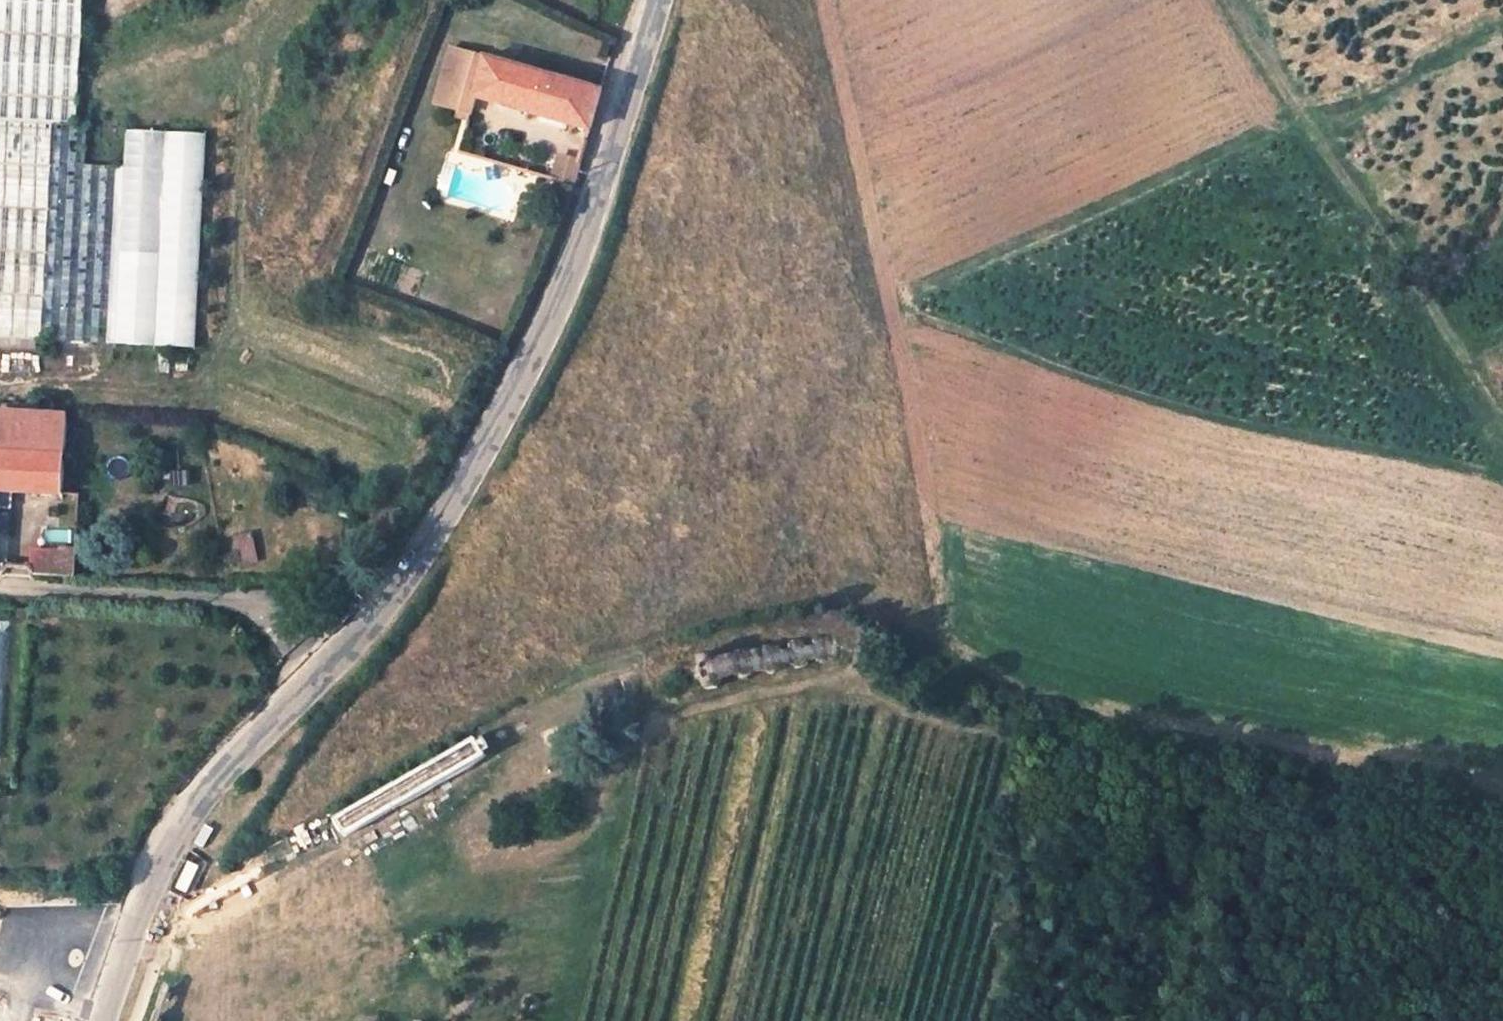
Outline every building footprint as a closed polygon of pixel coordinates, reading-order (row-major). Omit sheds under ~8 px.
[(202,353),(215,130),(130,125),(128,166),(84,164),(94,0),(0,0),(0,342),(202,353)] [(601,93),(450,50),(434,107),(471,118),(476,100),(589,131),(601,93)] [(556,180),(576,185),(581,164),(563,159),(556,180)] [(74,417),(6,412),(0,475),(0,489),(68,493),(74,417)] [(260,558),(253,531),(236,536),(243,563),(260,558)] [(40,554),(38,576),(75,578),(78,550),(63,548),(62,556),(40,554)] [(834,633),(700,656),(705,688),(839,657),(834,633)] [(475,744),(344,819),(348,828),(480,753),(475,744)]
